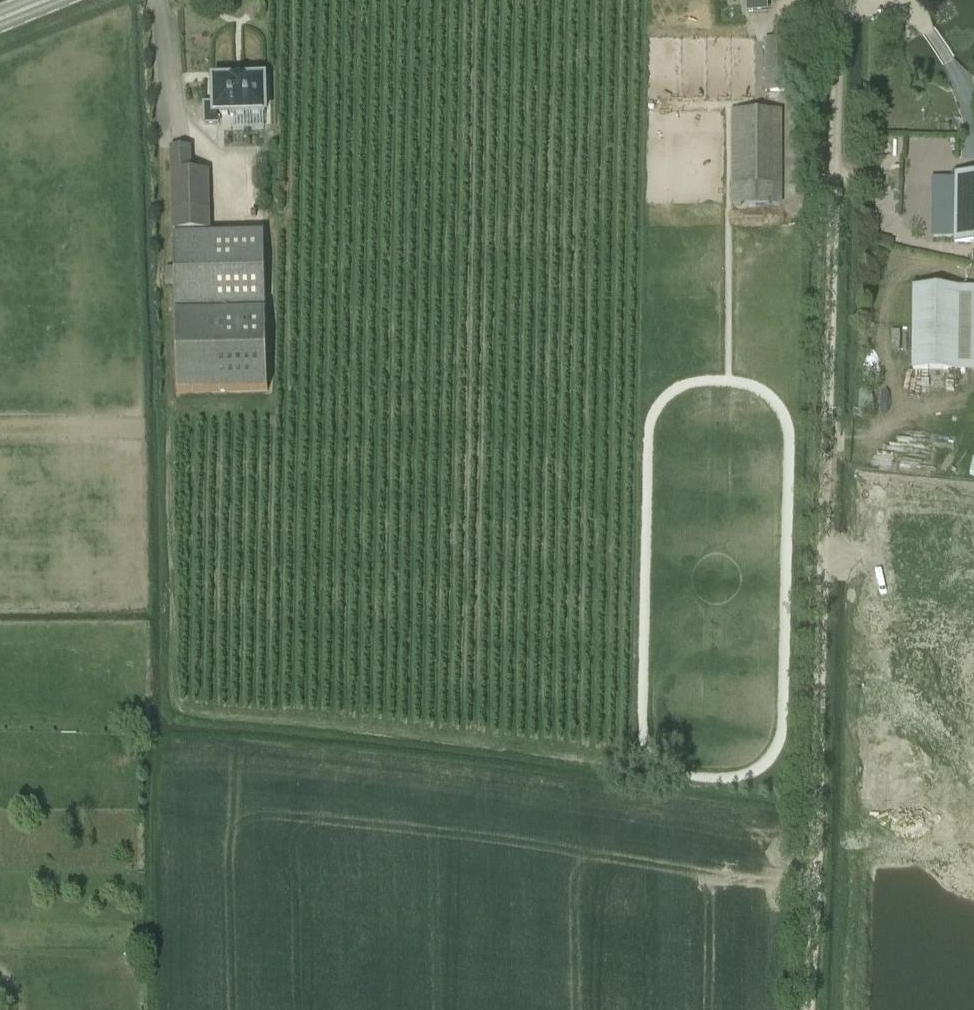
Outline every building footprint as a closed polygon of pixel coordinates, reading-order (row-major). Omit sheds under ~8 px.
[(763,94),(789,95),(790,103),(805,103),(805,77),(790,76),(791,41),(765,41),(763,94)] [(205,126),(217,126),(216,116),(268,116),(267,77),(212,77),(214,106),(204,106),(205,126)] [(782,187),(783,111),(731,111),(731,186),(731,205),(782,205),(782,187)] [(196,173),(171,174),(173,234),(199,234),(196,173)] [(956,175),(955,243),(973,244),(973,176),(956,175)] [(177,396),(267,393),(264,233),(173,236),(176,314),(177,396)] [(959,291),(915,290),(913,371),(957,371),(959,291)]
